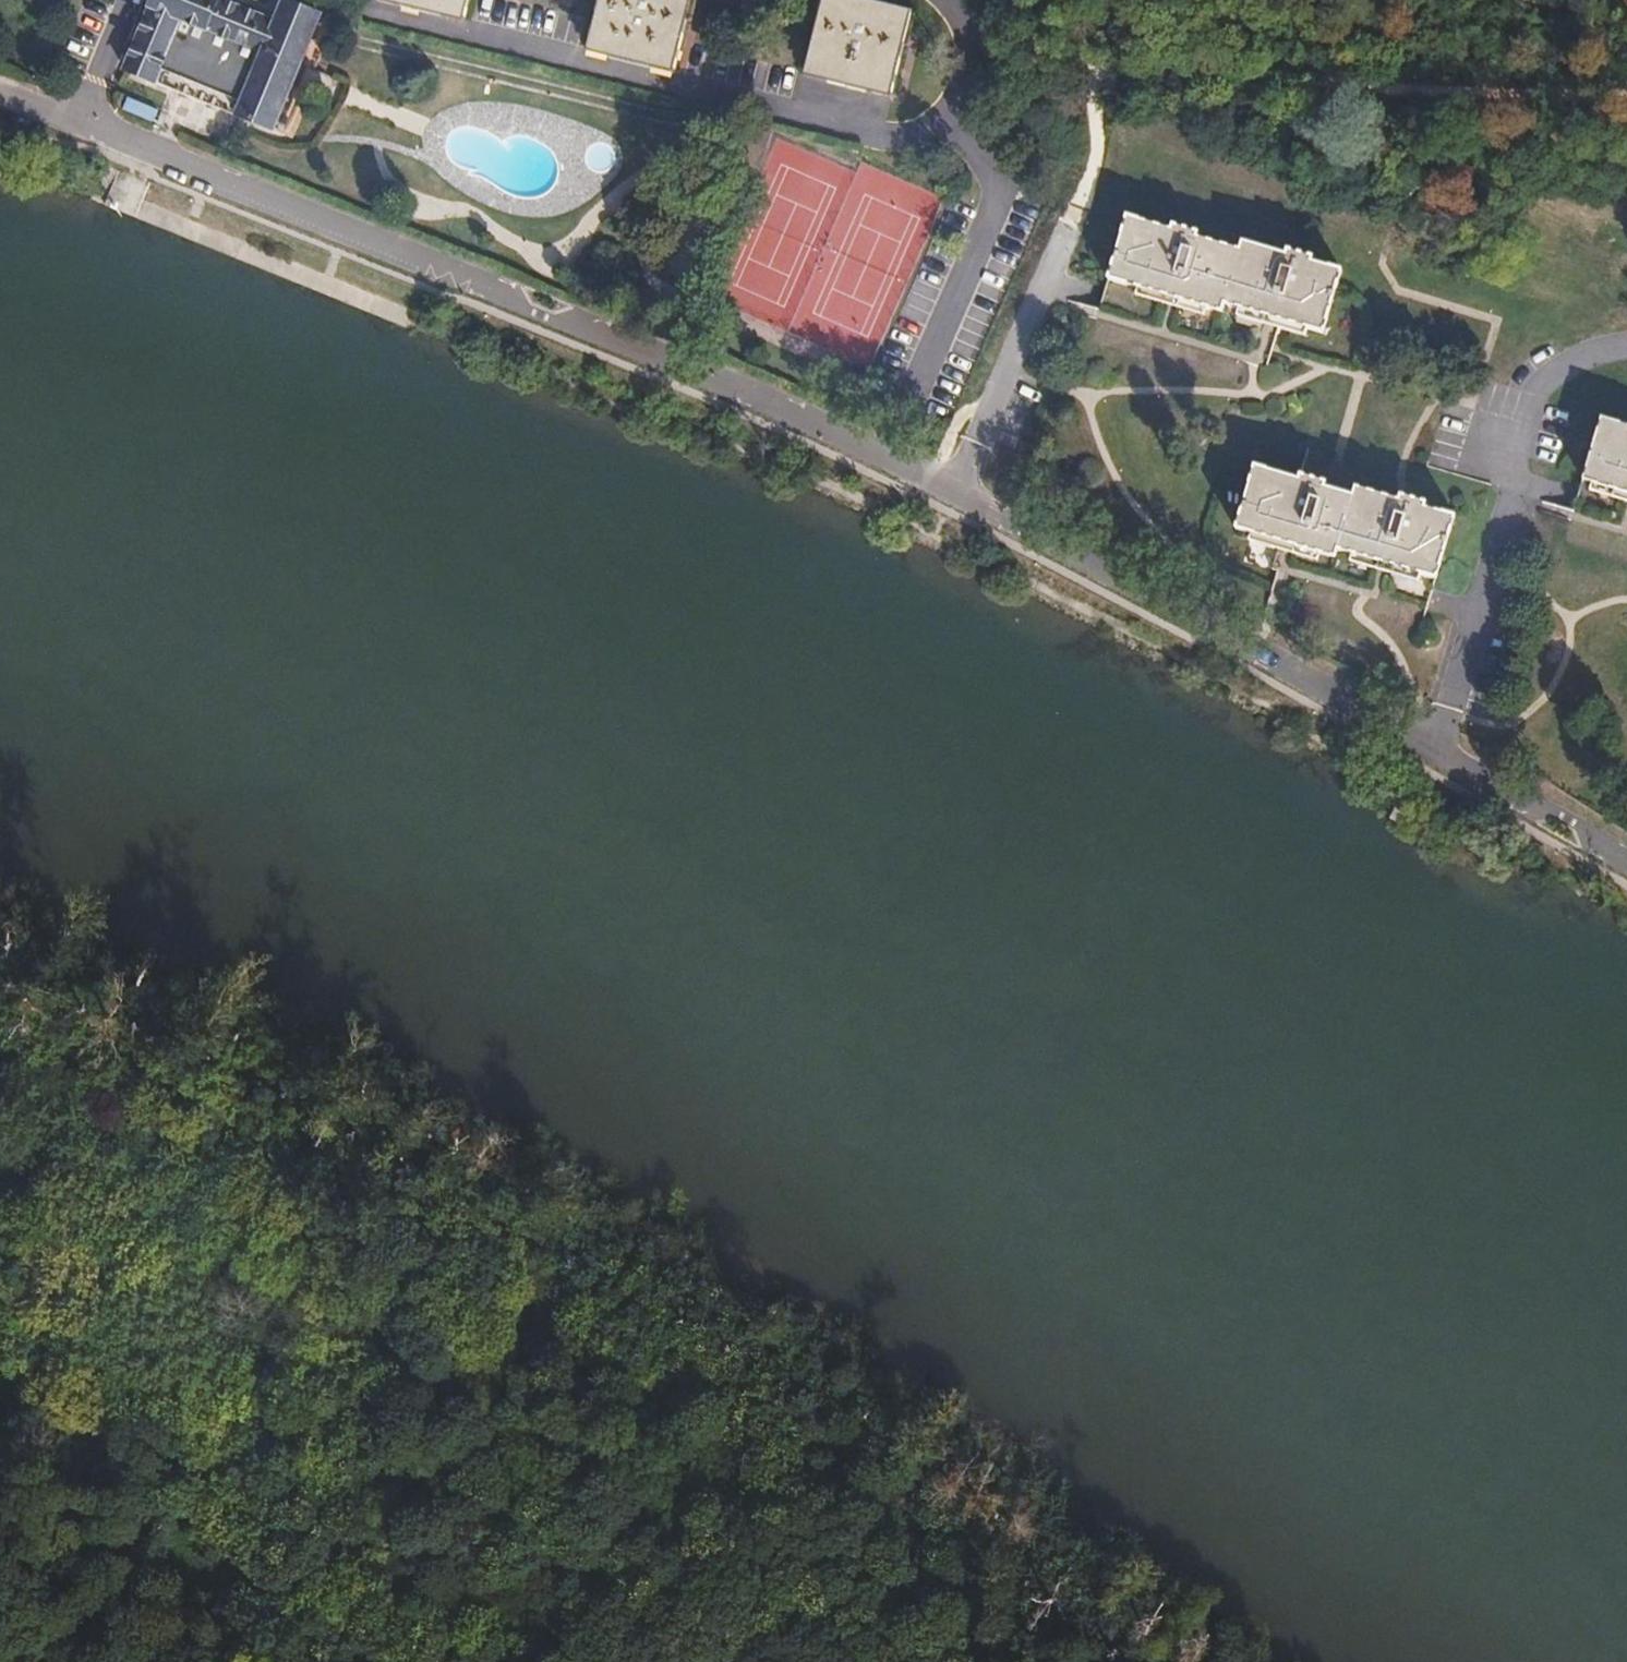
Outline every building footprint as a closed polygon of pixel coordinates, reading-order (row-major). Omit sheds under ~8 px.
[(272,132),(318,17),(284,3),(277,19),(230,0),(221,0),(220,1),(219,0),(152,0),(149,8),(151,8),(125,73),(272,132)] [(463,18),(468,0),(392,0),(463,18)] [(675,70),(692,0),(600,0),(588,48),(675,70)] [(862,0),(823,0),(805,72),(891,93),(911,12),(862,0)] [(1314,250),(1287,242),(1286,247),(1243,234),(1240,244),(1198,232),(1199,226),(1173,219),(1171,225),(1126,211),(1100,305),(1272,355),(1283,321),(1309,328),(1310,323),(1325,326),(1344,263),(1312,254),(1314,250)] [(1601,414),(1584,476),(1626,488),(1626,421),(1601,414)] [(1430,501),(1404,493),(1403,497),(1358,483),(1355,493),(1323,483),(1324,478),(1298,470),(1297,475),(1252,462),(1234,526),(1250,531),(1248,540),(1277,549),(1274,560),(1431,608),(1458,514),(1429,505),(1430,501)]
